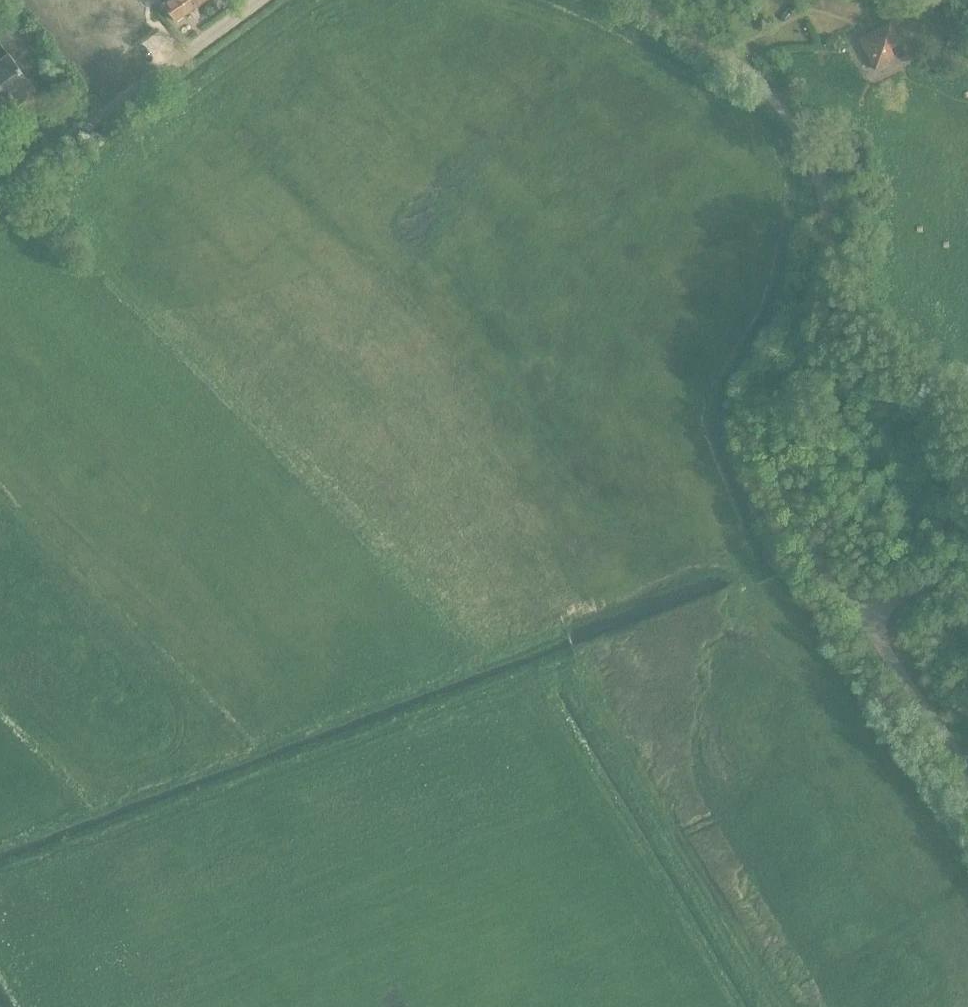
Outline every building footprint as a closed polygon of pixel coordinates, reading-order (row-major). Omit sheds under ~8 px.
[(162,2),(174,20),(202,0),(165,0),(162,2)] [(244,7),(240,0),(225,0),(202,16),(213,30),(244,7)] [(857,37),(874,68),(894,57),(888,46),(899,41),(888,20),(857,37)] [(2,87),(16,104),(36,89),(15,60),(28,50),(9,27),(0,34),(0,43),(7,53),(0,59),(0,89),(2,87)]
